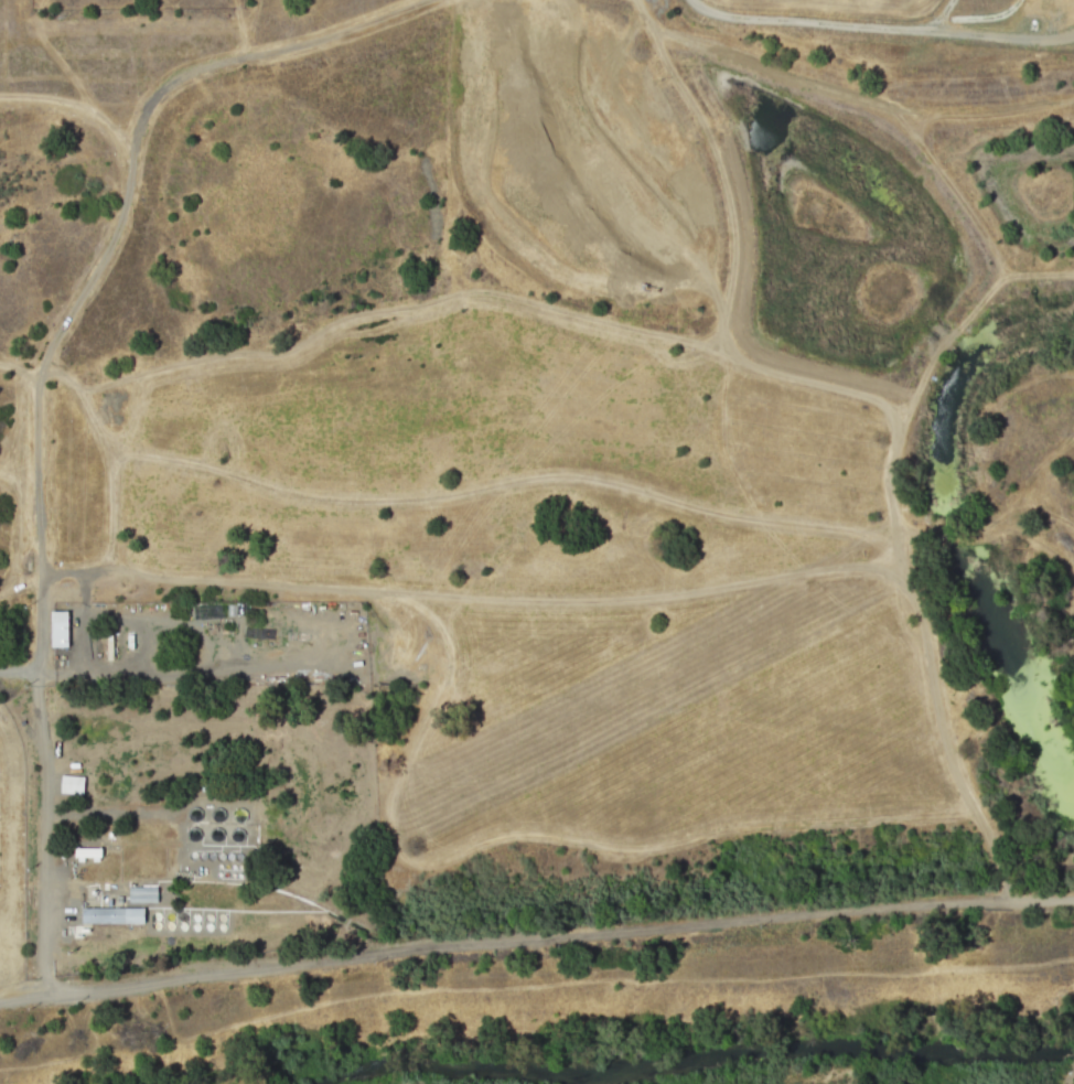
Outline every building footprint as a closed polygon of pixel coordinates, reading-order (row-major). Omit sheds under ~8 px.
[(51,610),(52,610),(66,610),(67,645),(52,645),(51,610)] [(62,774),(83,775),(83,790),(61,788),(62,774)] [(97,858),(98,848),(74,848),(74,857),(97,858)] [(157,902),(156,885),(128,886),(128,902),(157,902)] [(142,921),(142,906),(82,906),(82,921),(142,921)]
